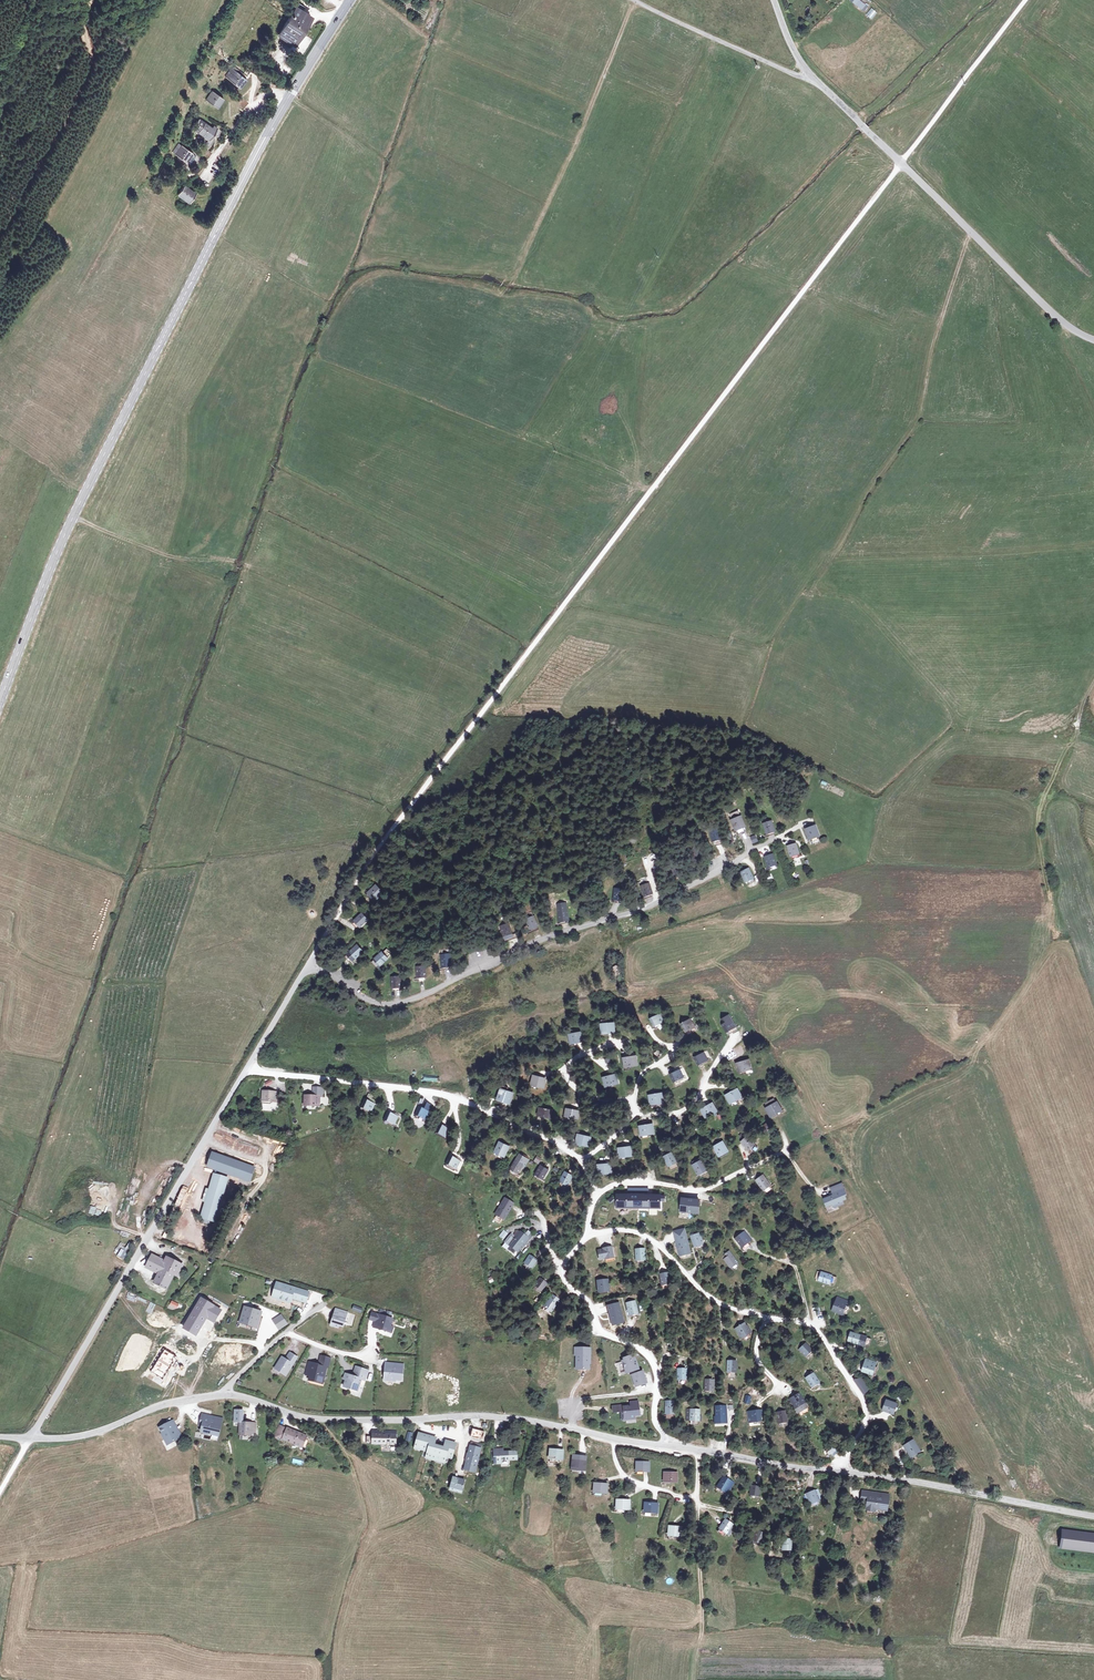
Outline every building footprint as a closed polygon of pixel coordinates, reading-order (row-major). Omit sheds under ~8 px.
[(853,3),(864,11),(867,7),(858,0),(855,0),(853,3)] [(274,34),(289,42),(305,15),(290,6),(274,34)] [(241,86),(245,77),(232,68),(227,77),(241,86)] [(217,107),(223,98),(212,90),(206,100),(217,107)] [(231,101),(238,105),(240,100),(234,96),(231,101)] [(198,119),(193,127),(209,138),(215,128),(205,121),(204,123),(198,119)] [(185,158),(190,150),(179,143),(174,152),(185,158)] [(189,200),(194,191),(182,184),(177,194),(189,200)] [(733,819),(737,831),(747,828),(742,816),(733,819)] [(765,824),(768,834),(774,832),(771,823),(765,824)] [(807,829),(810,839),(819,837),(816,826),(807,829)] [(713,832),(715,842),(723,840),(721,830),(713,832)] [(755,834),(749,837),(752,844),(758,841),(755,834)] [(789,846),(793,856),(800,854),(796,844),(789,846)] [(683,858),(687,867),(695,865),(690,855),(683,858)] [(766,857),(769,867),(776,865),(772,855),(766,857)] [(742,872),(747,882),(753,879),(749,869),(742,872)] [(664,875),(668,885),(674,883),(670,873),(664,875)] [(377,887),(368,894),(374,900),(382,893),(377,887)] [(636,891),(639,902),(645,900),(642,889),(636,891)] [(615,890),(615,900),(623,900),(622,890),(615,890)] [(559,911),(561,922),(568,921),(566,909),(559,911)] [(365,915),(355,922),(360,928),(369,920),(365,915)] [(528,919),(533,931),(540,928),(535,916),(528,919)] [(496,932),(500,943),(507,941),(502,929),(496,932)] [(359,946),(350,953),(355,959),(364,952),(359,946)] [(384,953),(375,960),(379,965),(388,958),(384,953)] [(442,954),(443,966),(451,965),(449,953),(442,954)] [(419,966),(420,978),(427,978),(426,965),(419,966)] [(394,977),(395,989),(402,988),(401,977),(394,977)] [(652,1019),(655,1027),(664,1023),(660,1016),(652,1019)] [(723,1026),(727,1033),(737,1028),(732,1020),(723,1026)] [(682,1026),(685,1033),(695,1030),(691,1022),(682,1026)] [(602,1024),(603,1033),(615,1032),(614,1023),(602,1024)] [(571,1036),(571,1043),(583,1042),(582,1035),(571,1036)] [(695,1059),(700,1065),(710,1059),(705,1052),(695,1059)] [(624,1058),(626,1066),(638,1065),(636,1056),(624,1058)] [(737,1061),(740,1070),(752,1067),(749,1058),(737,1061)] [(670,1075),(675,1082),(683,1076),(679,1069),(670,1075)] [(604,1077),(605,1086),(618,1084),(616,1075),(604,1077)] [(534,1076),(532,1084),(543,1088),(546,1080),(534,1076)] [(314,1097),(307,1097),(305,1097),(305,1106),(307,1106),(307,1109),(316,1109),(316,1106),(321,1106),(320,1097),(324,1097),(324,1088),(314,1088),(314,1097)] [(501,1089),(496,1099),(509,1105),(513,1096),(501,1089)] [(727,1096),(732,1104),(742,1097),(738,1089),(727,1096)] [(263,1093),(263,1102),(276,1102),(276,1093),(263,1093)] [(650,1096),(652,1104),(664,1101),(662,1093),(650,1096)] [(364,1101),(361,1110),(370,1114),(373,1105),(364,1101)] [(767,1110),(773,1118),(783,1112),(777,1104),(776,1105),(774,1101),(767,1105),(769,1109),(767,1110)] [(701,1110),(706,1117),(717,1110),(712,1103),(701,1110)] [(539,1108),(537,1115),(550,1119),(551,1112),(539,1108)] [(568,1108),(566,1117),(579,1120),(580,1111),(568,1108)] [(420,1109),(417,1117),(425,1120),(428,1113),(420,1109)] [(389,1114),(386,1122),(395,1126),(398,1118),(389,1114)] [(641,1127),(643,1135),(654,1133),(653,1124),(641,1127)] [(440,1128),(437,1135),(446,1140),(449,1132),(440,1128)] [(578,1135),(576,1142),(589,1146),(591,1139),(578,1135)] [(717,1144),(722,1153),(728,1150),(722,1141),(717,1144)] [(749,1142),(745,1146),(754,1154),(758,1149),(749,1142)] [(502,1143),(496,1152),(503,1156),(509,1147),(502,1143)] [(619,1150),(621,1158),(633,1155),(631,1147),(619,1150)] [(664,1156),(670,1165),(675,1162),(670,1152),(664,1156)] [(247,1181),(251,1168),(209,1153),(204,1167),(247,1181)] [(538,1164),(542,1158),(537,1155),(533,1161),(538,1164)] [(528,1161),(521,1156),(511,1170),(515,1173),(519,1167),(522,1169),(528,1161)] [(450,1158),(447,1165),(457,1170),(461,1164),(450,1158)] [(695,1164),(701,1174),(708,1170),(701,1160),(695,1164)] [(599,1165),(601,1174),(613,1173),(611,1164),(599,1165)] [(542,1166),(536,1174),(541,1178),(548,1170),(542,1166)] [(567,1175),(563,1184),(568,1187),(573,1177),(567,1175)] [(763,1175),(757,1179),(765,1190),(771,1186),(763,1175)] [(213,1176),(200,1219),(214,1223),(227,1180),(213,1176)] [(173,1208),(184,1212),(190,1195),(188,1194),(192,1185),(184,1182),(173,1208)] [(843,1185),(833,1189),(835,1194),(832,1196),(832,1197),(824,1201),(828,1208),(836,1205),(837,1208),(845,1205),(843,1202),(847,1200),(846,1197),(847,1196),(843,1185)] [(661,1199),(618,1197),(617,1210),(660,1211),(661,1199)] [(500,1208),(496,1215),(501,1218),(505,1211),(507,1212),(512,1204),(503,1198),(498,1207),(500,1208)] [(699,1201),(682,1199),(681,1212),(698,1213),(699,1201)] [(684,1228),(675,1231),(680,1248),(678,1249),(679,1255),(690,1252),(684,1228)] [(503,1230),(498,1236),(503,1240),(508,1233),(503,1230)] [(745,1232),(734,1241),(740,1249),(751,1240),(745,1232)] [(695,1238),(698,1248),(704,1246),(701,1236),(695,1238)] [(504,1249),(510,1253),(519,1258),(531,1238),(528,1237),(526,1240),(521,1237),(516,1244),(510,1241),(504,1249)] [(122,1250),(126,1245),(122,1241),(113,1250),(116,1253),(120,1248),(122,1250)] [(123,1259),(132,1245),(129,1242),(123,1250),(121,1249),(117,1256),(123,1259)] [(606,1259),(606,1260),(612,1260),(612,1250),(605,1250),(606,1251),(599,1252),(600,1260),(606,1259)] [(731,1255),(724,1261),(731,1270),(738,1264),(731,1255)] [(153,1256),(147,1268),(159,1274),(155,1284),(160,1286),(163,1281),(169,1284),(174,1273),(178,1275),(183,1266),(167,1257),(164,1262),(153,1256)] [(530,1258),(524,1267),(532,1272),(538,1263),(530,1258)] [(821,1272),(818,1281),(830,1285),(833,1275),(821,1272)] [(540,1279),(534,1288),(541,1293),(547,1284),(540,1279)] [(276,1283),(271,1298),(287,1304),(288,1297),(305,1302),(308,1293),(276,1283)] [(837,1295),(831,1310),(846,1316),(852,1301),(837,1295)] [(200,1298),(183,1327),(196,1335),(205,1318),(213,1322),(220,1310),(200,1298)] [(552,1298),(546,1305),(553,1311),(559,1302),(552,1298)] [(170,1300),(168,1307),(176,1311),(179,1304),(170,1300)] [(631,1316),(631,1318),(635,1317),(635,1315),(638,1314),(635,1303),(626,1306),(629,1316),(631,1316)] [(353,1305),(351,1310),(361,1313),(363,1308),(353,1305)] [(251,1309),(245,1308),(242,1318),(246,1319),(245,1323),(253,1326),(254,1322),(258,1323),(261,1312),(255,1310),(256,1309),(252,1308),(251,1309)] [(348,1314),(337,1310),(332,1327),(339,1329),(340,1327),(344,1328),(348,1314)] [(378,1328),(386,1331),(392,1333),(394,1328),(391,1327),(393,1320),(377,1314),(373,1313),(371,1319),(376,1321),(374,1327),(378,1328)] [(279,1316),(272,1321),(277,1330),(285,1325),(279,1316)] [(739,1331),(744,1339),(750,1335),(745,1326),(739,1331)] [(851,1331),(848,1341),(865,1346),(867,1336),(851,1331)] [(802,1347),(795,1353),(803,1361),(809,1355),(802,1347)] [(585,1349),(574,1349),(574,1356),(576,1356),(576,1370),(588,1370),(588,1356),(589,1356),(589,1351),(584,1351),(585,1349)] [(296,1356),(288,1351),(284,1358),(280,1356),(274,1367),(285,1374),(296,1356)] [(634,1356),(624,1360),(625,1362),(623,1362),(626,1371),(628,1370),(629,1374),(632,1373),(633,1376),(632,1376),(636,1387),(647,1383),(643,1372),(637,1374),(636,1371),(639,1370),(634,1356)] [(330,1361),(325,1360),(320,1359),(318,1365),(320,1366),(320,1369),(317,1368),(317,1367),(308,1365),(305,1378),(309,1379),(309,1383),(318,1385),(319,1382),(323,1383),(326,1370),(327,1371),(329,1362),(330,1361)] [(865,1362),(860,1373),(871,1378),(877,1367),(865,1362)] [(403,1365),(385,1364),(385,1369),(387,1369),(386,1372),(385,1372),(384,1382),(394,1382),(396,1380),(400,1380),(400,1375),(403,1375),(403,1365)] [(368,1371),(356,1368),(355,1372),(353,1377),(351,1377),(351,1376),(347,1375),(347,1376),(346,1376),(344,1381),(347,1382),(345,1389),(352,1390),(352,1389),(359,1391),(362,1380),(365,1381),(367,1375),(368,1371)] [(806,1382),(811,1390),(818,1387),(813,1377),(806,1382)] [(862,1378),(854,1378),(864,1397),(869,1391),(862,1378)] [(789,1399),(796,1413),(805,1409),(799,1395),(789,1399)] [(620,1405),(611,1406),(612,1414),(620,1413),(620,1420),(622,1421),(635,1420),(634,1416),(640,1416),(638,1401),(629,1402),(629,1406),(621,1407),(620,1405)] [(667,1402),(667,1416),(674,1416),(675,1402),(667,1402)] [(886,1404),(883,1411),(893,1416),(897,1409),(886,1404)] [(713,1406),(714,1416),(713,1416),(714,1425),(727,1424),(726,1406),(713,1406)] [(688,1409),(687,1420),(698,1421),(699,1410),(688,1409)] [(239,1422),(240,1434),(252,1433),(252,1432),(256,1431),(255,1421),(241,1421),(240,1410),(233,1410),(233,1422),(239,1422)] [(751,1412),(751,1423),(762,1422),(761,1411),(751,1412)] [(776,1413),(778,1423),(787,1422),(786,1411),(776,1413)] [(220,1420),(200,1416),(198,1425),(201,1425),(200,1434),(211,1436),(211,1432),(217,1433),(220,1420)] [(181,1437),(172,1421),(169,1423),(159,1429),(162,1435),(163,1434),(169,1444),(178,1439),(181,1437)] [(275,1438),(283,1441),(284,1440),(304,1446),(307,1435),(280,1425),(275,1438)] [(372,1430),(372,1445),(395,1445),(395,1430),(372,1430)] [(417,1435),(414,1449),(428,1452),(427,1457),(445,1462),(447,1455),(451,1456),(454,1444),(445,1441),(443,1448),(433,1446),(434,1439),(417,1435)] [(906,1449),(913,1458),(920,1454),(914,1444),(906,1449)] [(479,1449),(470,1447),(468,1455),(467,1455),(466,1460),(467,1461),(465,1469),(474,1472),(479,1449)] [(494,1450),(494,1463),(501,1463),(501,1460),(516,1460),(516,1453),(501,1453),(501,1450),(494,1450)] [(550,1450),(549,1459),(561,1460),(561,1451),(550,1450)] [(572,1454),(571,1470),(585,1471),(586,1456),(572,1454)] [(635,1462),(635,1472),(650,1473),(650,1462),(635,1462)] [(663,1472),(663,1482),(677,1483),(678,1473),(663,1472)] [(452,1478),(449,1490),(461,1493),(464,1481),(452,1478)] [(725,1479),(719,1489),(728,1495),(734,1485),(725,1479)] [(592,1482),(591,1494),(606,1495),(607,1484),(592,1482)] [(883,1497),(873,1495),(865,1493),(863,1503),(869,1505),(868,1510),(867,1512),(876,1514),(877,1511),(886,1513),(887,1508),(889,1508),(890,1500),(882,1499),(883,1497)] [(810,1495),(813,1505),(819,1503),(817,1494),(810,1495)] [(615,1499),(615,1510),(630,1511),(631,1500),(615,1499)] [(644,1502),(643,1513),(658,1514),(658,1503),(644,1502)] [(727,1521),(721,1530),(730,1536),(736,1527),(727,1521)] [(669,1530),(669,1537),(680,1538),(681,1530),(669,1530)] [(1062,1531),(1060,1547),(1093,1551),(1093,1534),(1092,1534),(1062,1531)] [(761,1533),(756,1543),(762,1545),(766,1535),(761,1533)]
